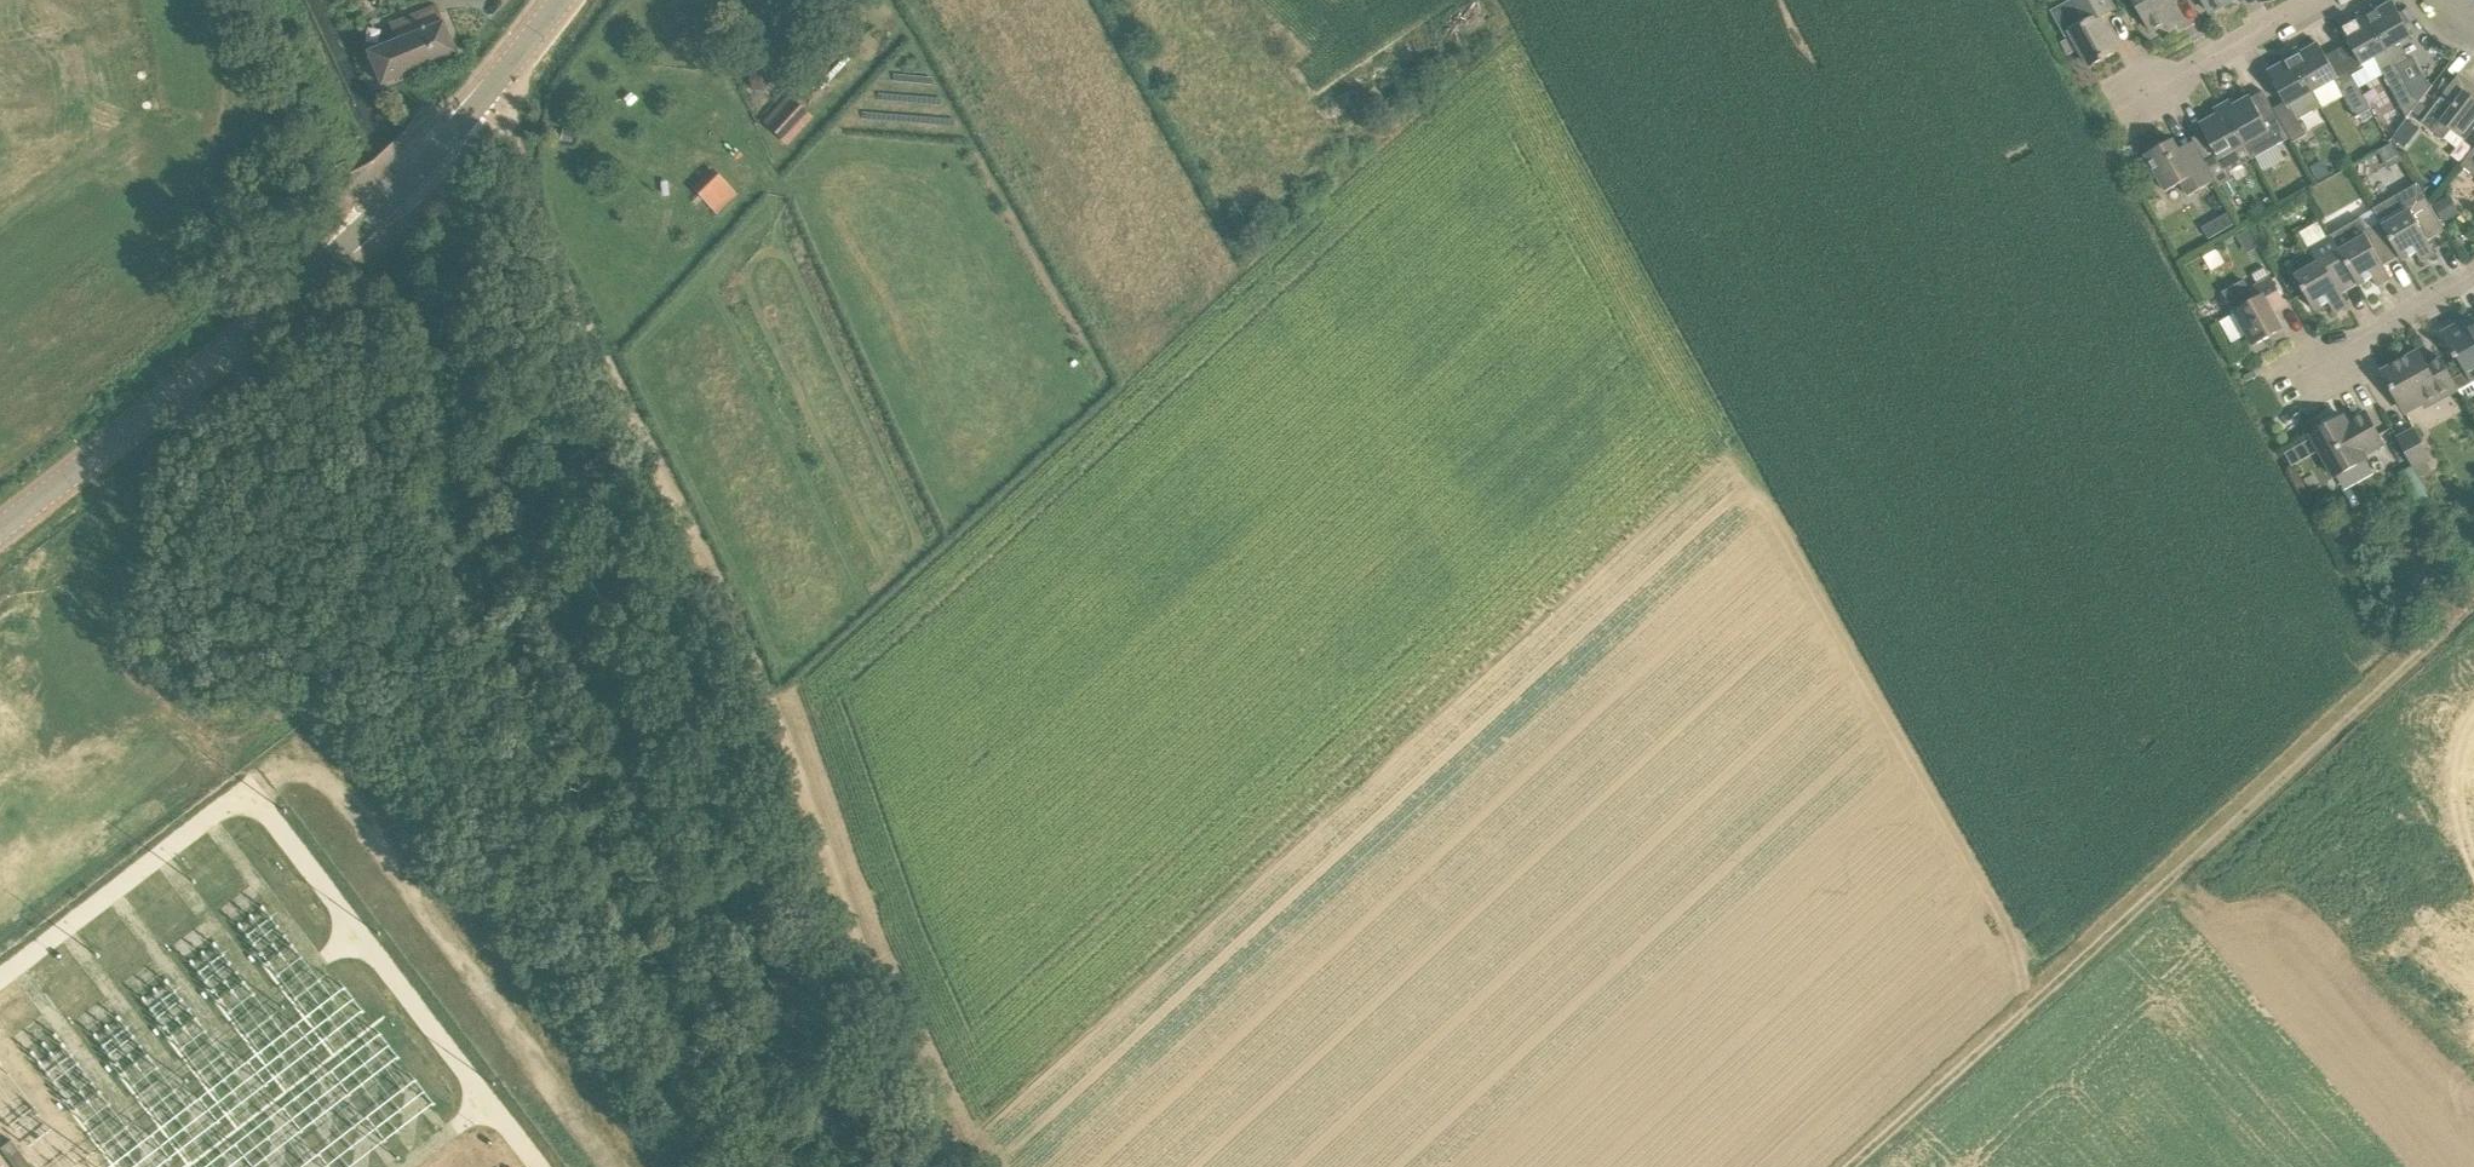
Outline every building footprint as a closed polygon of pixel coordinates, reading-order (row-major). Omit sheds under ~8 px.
[(2102,19),(2119,10),(2114,0),(2072,0),(2052,11),(2067,37),(2073,34),(2091,66),(2119,50),(2102,19)] [(2176,0),(2136,0),(2153,32),(2168,23),(2171,27),(2185,19),(2174,1),(2176,0)] [(2211,13),(2233,1),(2232,0),(2204,0),(2211,13)] [(457,53),(448,31),(436,1),(388,21),(395,38),(367,50),(381,84),(457,53)] [(2401,43),(2413,36),(2394,2),(2369,16),(2398,67),(2410,60),(2401,43)] [(2400,12),(2407,24),(2416,19),(2409,7),(2400,12)] [(2414,96),(2398,67),(2369,16),(2344,30),(2355,51),(2343,58),(2360,89),(2385,75),(2408,118),(2421,101),(2414,96)] [(2343,58),(2332,64),(2320,43),(2295,58),(2314,93),(2316,91),(2325,107),(2345,96),(2357,118),(2372,110),(2360,89),(2343,58)] [(2322,107),(2314,93),(2295,58),(2269,72),(2286,103),(2275,109),(2291,138),(2294,143),(2308,135),(2300,120),(2322,107)] [(2473,128),(2473,84),(2461,73),(2422,122),(2445,139),(2452,130),(2465,140),(2473,128)] [(2421,102),(2430,91),(2422,85),(2414,96),(2421,101),(2421,102)] [(2291,138),(2275,109),(2265,91),(2253,98),(2252,96),(2226,110),(2253,159),(2257,157),(2276,146),(2291,138)] [(782,146),(808,118),(783,94),(757,123),(782,146)] [(2231,172),(2253,159),(2226,110),(2201,125),(2218,154),(2206,161),(2217,181),(2220,187),(2222,186),(2234,179),(2231,172)] [(560,126),(558,139),(570,141),(573,129),(560,126)] [(2195,141),(2180,150),(2174,140),(2147,155),(2168,192),(2182,184),(2189,196),(2217,181),(2206,161),(2195,141)] [(2381,149),(2387,159),(2400,152),(2395,142),(2381,149)] [(2462,165),(2473,174),(2473,151),(2462,165)] [(2332,175),(2323,160),(2311,168),(2319,182),(2332,175)] [(710,205),(729,186),(711,168),(692,186),(710,205)] [(2234,179),(2223,185),(2230,197),(2241,191),(2234,179)] [(2376,211),(2402,256),(2404,261),(2418,253),(2422,262),(2436,254),(2429,241),(2446,231),(2419,183),(2375,208),(2376,211)] [(2450,195),(2434,205),(2444,223),(2461,214),(2450,195)] [(2385,265),(2402,256),(2376,211),(2332,236),(2357,281),(2360,286),(2374,278),(2378,287),(2392,279),(2385,265)] [(2229,213),(2216,220),(2223,232),(2236,225),(2229,213)] [(2298,230),(2306,245),(2324,235),(2316,220),(2298,230)] [(2261,246),(2251,229),(2238,236),(2247,254),(2261,246)] [(2357,281),(2332,236),(2328,238),(2310,248),(2305,251),(2313,265),(2296,275),(2316,311),(2330,303),(2335,311),(2349,304),(2341,290),(2357,281)] [(2287,305),(2275,284),(2271,277),(2250,289),(2246,280),(2225,292),(2254,346),(2284,329),(2275,312),(2287,305)] [(2473,316),(2442,333),(2465,374),(2454,379),(2461,391),(2465,399),(2473,394),(2473,317),(2473,316)] [(2454,379),(2443,359),(2428,367),(2419,352),(2384,372),(2408,415),(2424,406),(2427,411),(2461,391),(2454,379)] [(2386,447),(2379,434),(2367,412),(2338,428),(2335,422),(2313,435),(2337,478),(2371,459),(2369,456),(2386,447)] [(2414,466),(2421,479),(2434,471),(2429,463),(2434,460),(2415,427),(2397,437),(2414,466)] [(2431,497),(2421,479),(2414,466),(2401,473),(2419,504),(2431,497)] [(489,1134),(444,1166),(514,1166),(489,1134)]
